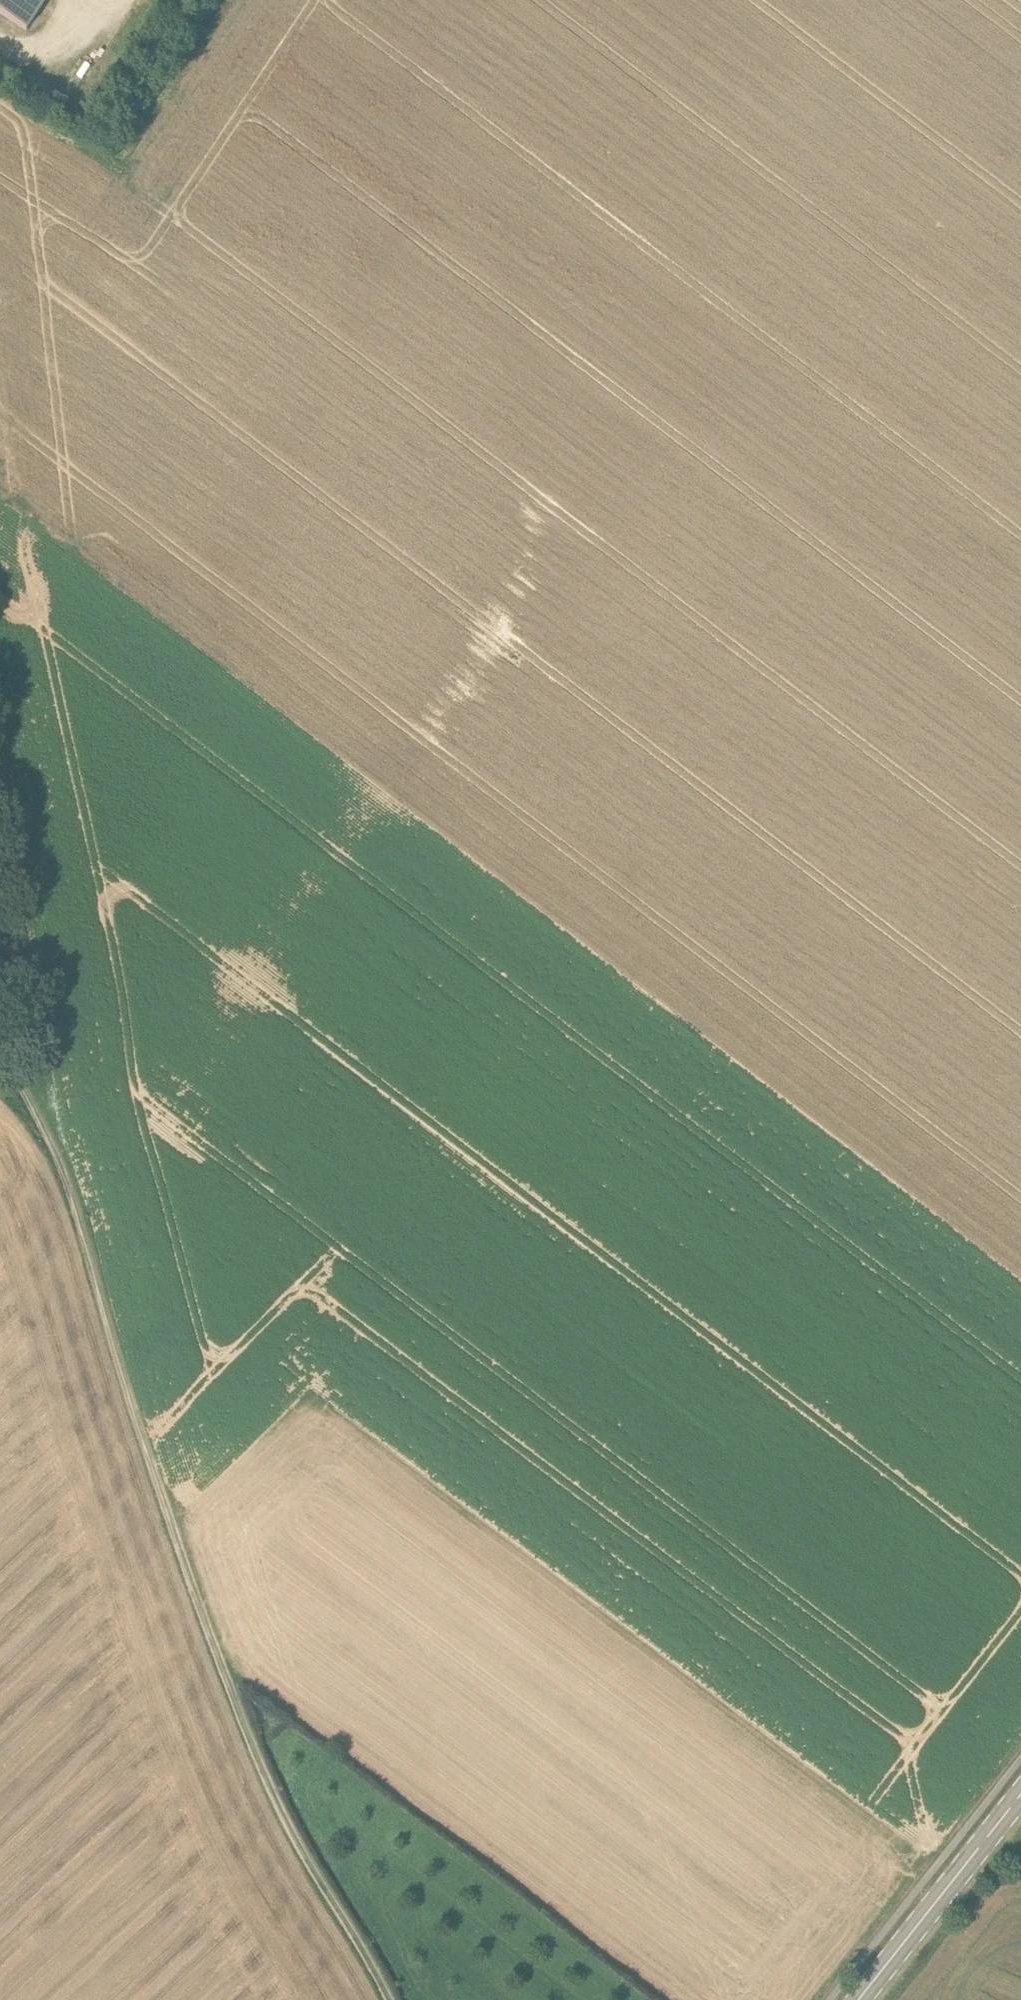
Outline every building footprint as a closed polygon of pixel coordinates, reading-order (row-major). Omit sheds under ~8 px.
[(35,29),(52,0),(0,0),(0,9),(35,29)]
